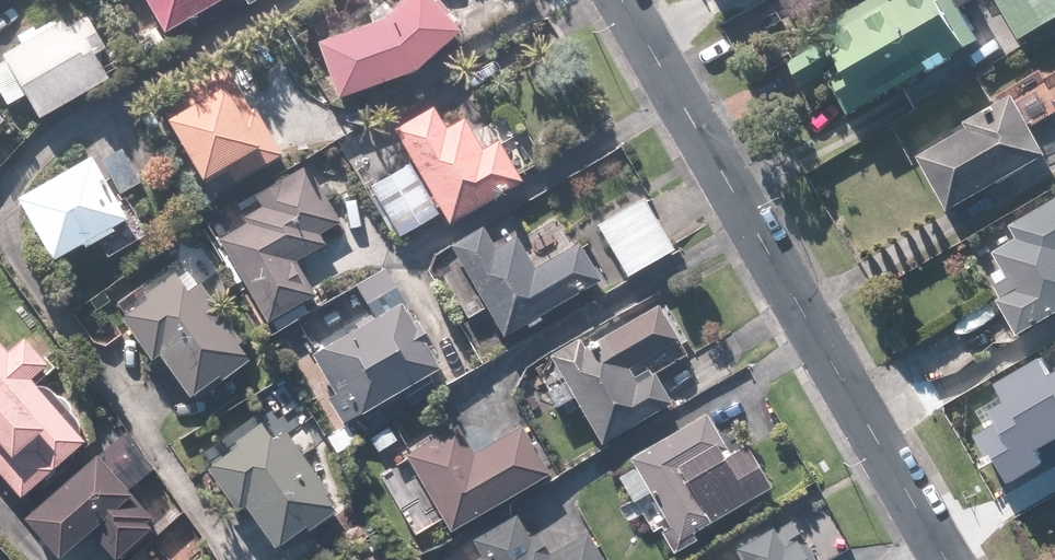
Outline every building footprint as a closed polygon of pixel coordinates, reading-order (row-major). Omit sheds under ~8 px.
[(173,28),(223,0),(157,0),(173,28)] [(410,72),(424,68),(468,28),(443,0),(410,0),(393,17),(326,38),(344,94),(410,72)] [(842,124),(976,49),(949,0),(863,0),(769,52),(793,94),(818,80),(842,124)] [(1015,39),(1054,16),(1054,0),(991,0),(1015,39)] [(20,37),(23,45),(9,50),(12,57),(0,63),(0,75),(13,102),(30,94),(42,120),(118,74),(105,52),(112,49),(86,2),(20,37)] [(169,100),(214,176),(275,140),(249,96),(255,92),(236,60),(169,100)] [(956,128),(960,135),(912,162),(942,214),(1036,160),(1009,112),(1003,101),(956,128)] [(453,129),(438,105),(399,129),(455,221),(528,177),(504,137),(485,149),(468,121),(453,129)] [(103,240),(113,254),(153,233),(128,193),(145,184),(125,144),(28,193),(61,257),(93,241),(96,245),(103,240)] [(411,158),(370,182),(399,231),(440,207),(411,158)] [(325,232),(346,219),(324,181),(313,162),(261,192),(267,203),(249,214),(254,222),(226,237),(273,318),(318,291),(300,260),(331,242),(325,232)] [(652,195),(603,224),(632,274),(682,245),(652,195)] [(1011,242),(985,256),(993,270),(983,276),(997,301),(989,306),(1009,342),(1031,329),(1054,316),(1054,199),(1003,229),(1011,242)] [(502,248),(488,225),(457,244),(512,335),(609,276),(585,237),(538,265),(521,237),(502,248)] [(164,356),(170,351),(202,391),(228,371),(231,375),(254,357),(251,353),(213,306),(220,300),(206,282),(199,287),(186,271),(138,310),(131,315),(164,356)] [(347,423),(404,389),(414,406),(441,390),(431,373),(449,362),(411,297),(403,283),(372,301),(377,309),(346,327),(350,333),(309,358),(347,423)] [(681,399),(663,367),(692,351),(685,338),(660,294),(556,352),(535,364),(559,406),(580,394),(606,441),(681,399)] [(28,494),(93,435),(41,377),(57,362),(30,333),(14,347),(0,331),(0,463),(28,494)] [(1002,486),(1045,461),(1039,451),(1054,442),(1054,380),(1051,382),(1038,360),(992,387),(1003,406),(983,418),(988,425),(972,435),(1002,486)] [(213,462),(249,506),(256,500),(288,540),(315,518),(319,523),(343,504),(331,489),(337,485),(276,410),(213,462)] [(389,411),(365,425),(381,453),(405,439),(389,411)] [(704,536),(700,530),(761,495),(779,484),(753,441),(735,452),(711,411),(638,455),(678,522),(669,527),(682,549),(704,536)] [(450,514),(457,528),(557,469),(531,423),(478,454),(460,424),(378,472),(415,535),(450,514)] [(165,511),(139,482),(156,467),(126,434),(110,450),(107,447),(36,512),(73,553),(100,529),(127,558),(165,523),(159,516),(165,511)] [(521,513),(477,537),(486,554),(476,559),(612,559),(578,500),(540,521),(549,537),(538,543),(521,513)] [(756,559),(825,559),(809,531),(793,540),(781,520),(745,541),(756,559)]
